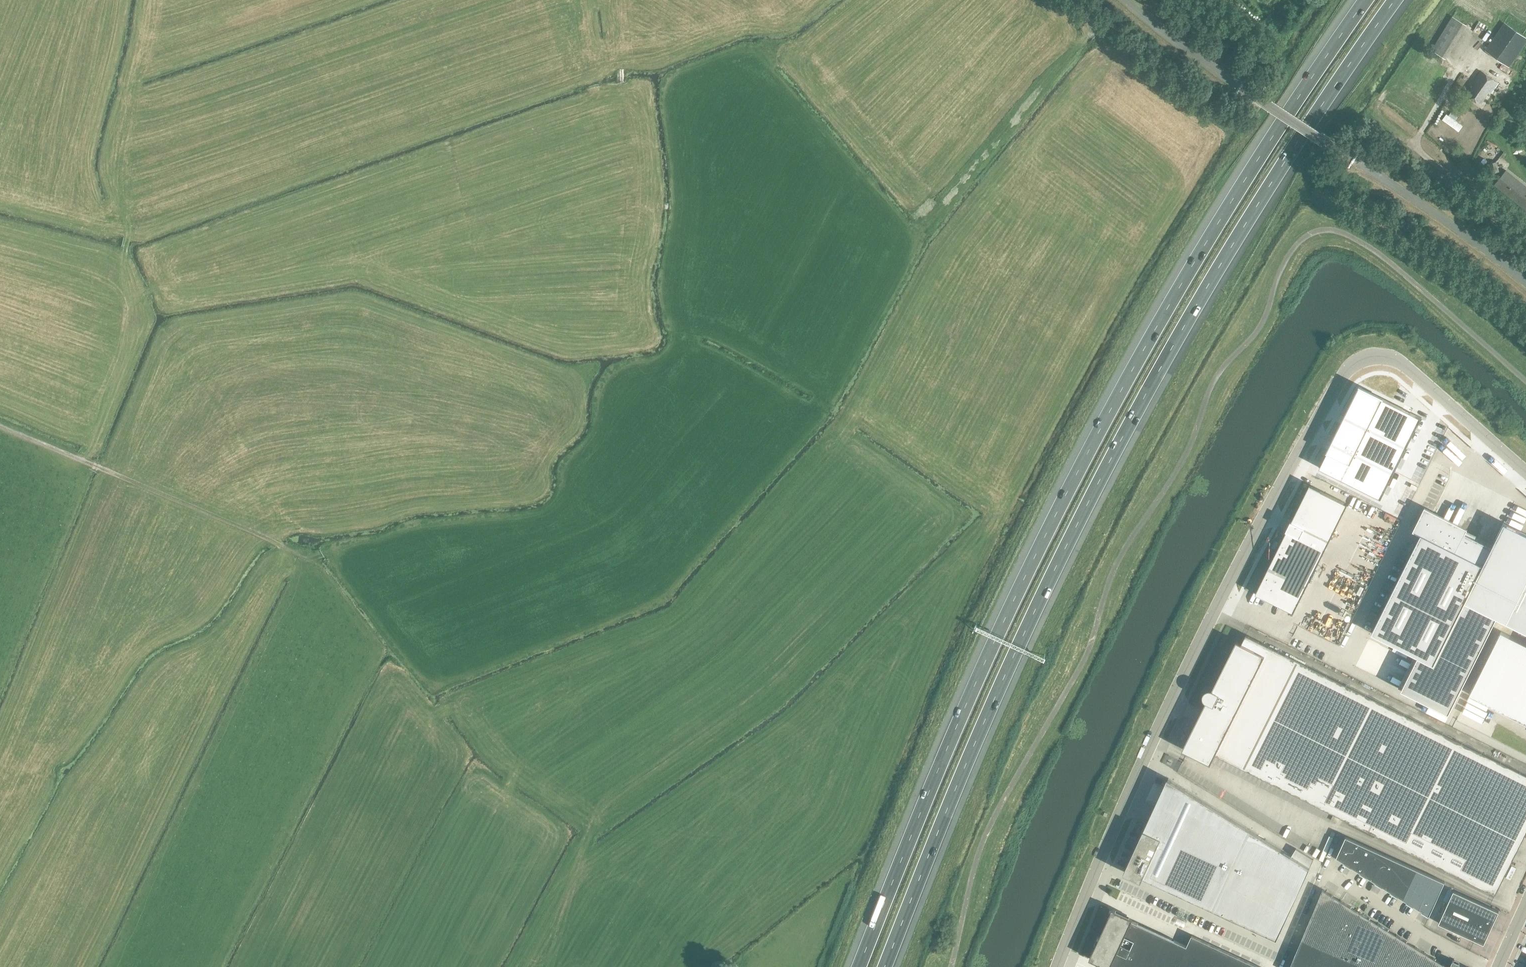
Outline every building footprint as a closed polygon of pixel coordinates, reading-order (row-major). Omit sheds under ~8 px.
[(1477,20),(1486,24),(1492,11),(1483,7),(1477,20)] [(1446,58),(1467,24),(1453,15),(1432,49),(1446,58)] [(1525,42),(1525,36),(1506,22),(1487,50),(1509,66),(1525,42)] [(1491,94),(1498,83),(1481,70),(1473,81),(1475,82),(1465,96),(1480,105),(1489,93),(1491,94)] [(1487,174),(1499,171),(1497,162),(1485,165),(1487,174)] [(1508,171),(1497,184),(1525,207),(1525,185),(1508,171)] [(1354,398),(1314,473),(1369,503),(1410,427),(1354,398)] [(1310,486),(1256,594),(1294,613),(1347,504),(1310,486)] [(1447,715),(1496,617),(1525,632),(1525,535),(1504,524),(1492,547),(1465,533),(1467,528),(1425,507),(1413,531),(1421,535),(1372,634),(1419,657),(1401,692),(1447,715)] [(1470,693),(1525,721),(1525,644),(1501,631),(1470,693)] [(1506,871),(1525,832),(1525,788),(1245,632),(1204,706),(1506,871)] [(1170,787),(1129,874),(1271,941),(1303,867),(1170,787)] [(1333,857),(1429,914),(1443,881),(1344,835),(1333,857)] [(1323,889),(1290,966),(1449,966),(1323,889)] [(1499,911),(1454,891),(1439,923),(1484,944),(1499,911)] [(1111,914),(1089,963),(1096,966),(1251,966),(1192,939),(1187,950),(1111,914)]
